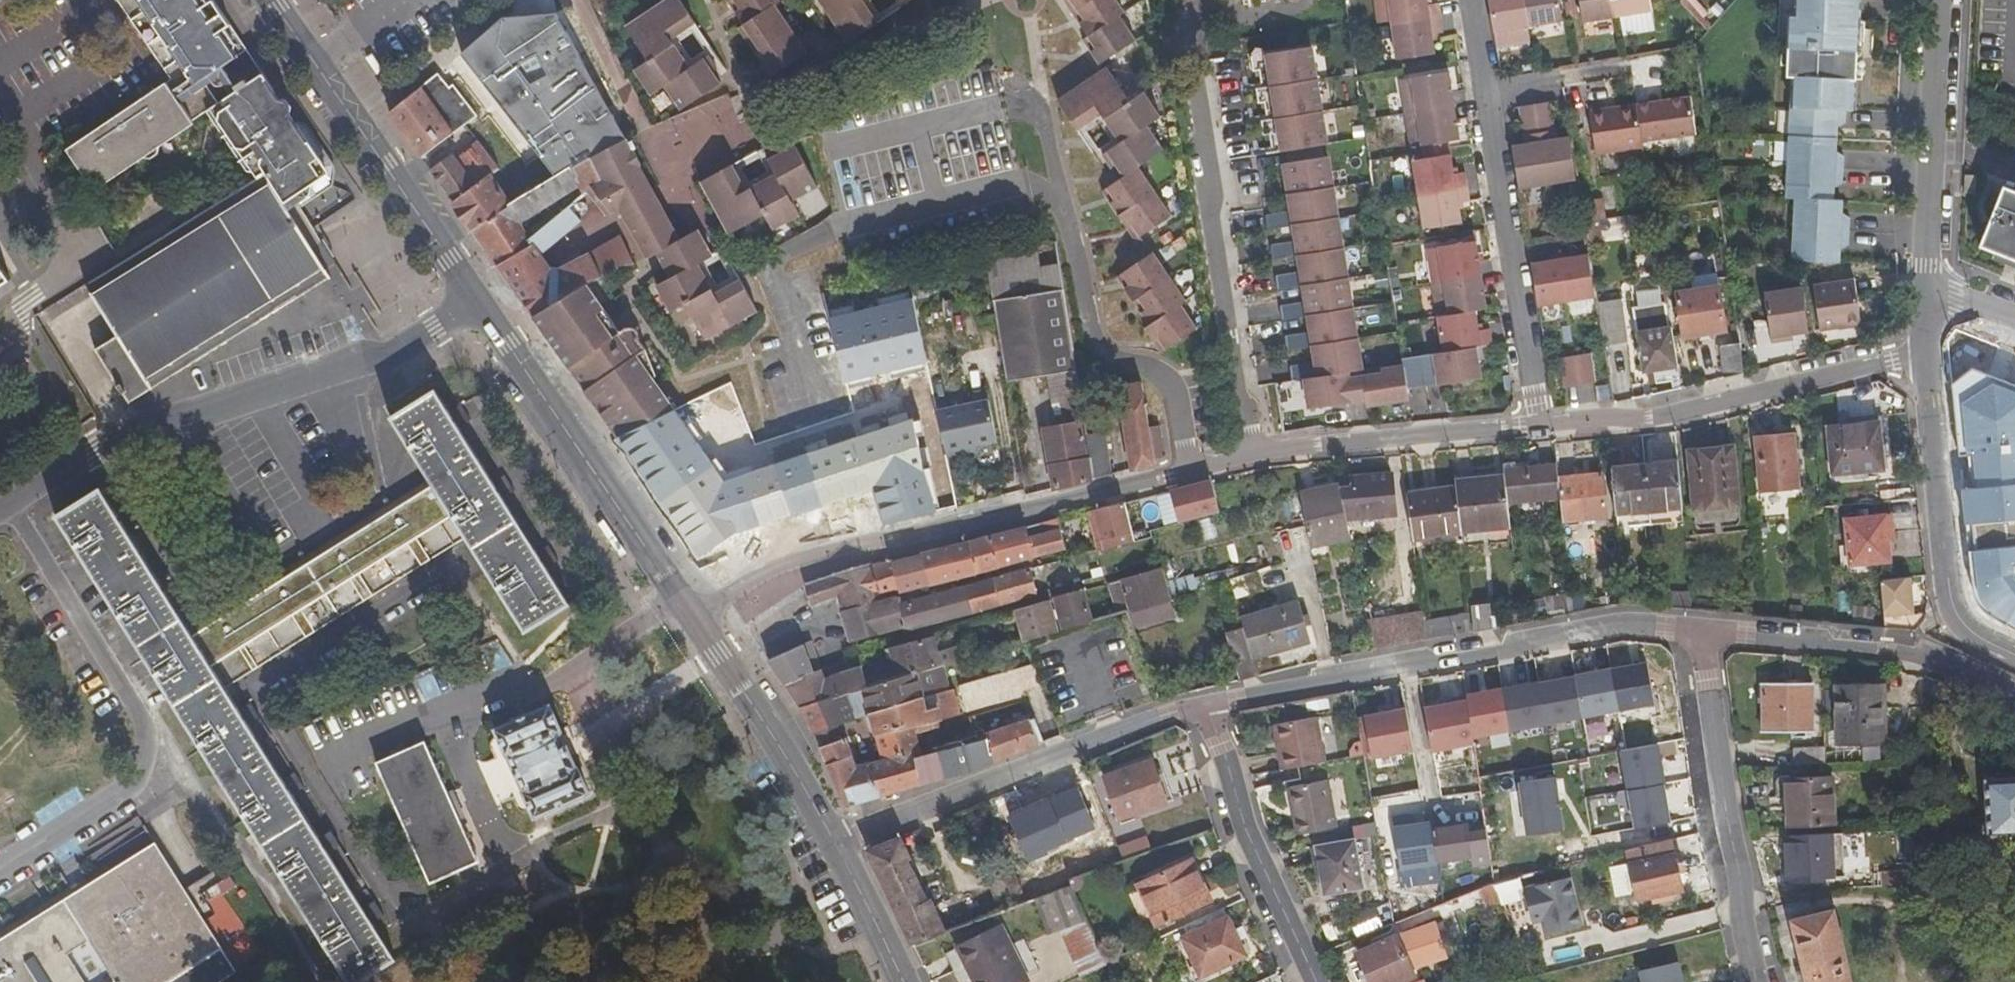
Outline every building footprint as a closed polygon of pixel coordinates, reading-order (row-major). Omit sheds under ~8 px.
[(252,165),(258,174),(268,168),(289,204),(311,190),(311,178),(329,166),(263,70),(250,79),(246,74),(236,81),(236,89),(218,100),(205,81),(211,78),(214,80),(218,81),(221,80),(225,78),(226,75),(227,71),(221,60),(228,57),(237,51),(231,42),(233,33),(224,21),(229,16),(216,0),(124,0),(174,73),(69,146),(97,187),(148,153),(152,153),(156,152),(159,150),(161,146),(161,144),(194,121),(192,117),(209,107),(231,139),(249,165),(252,165)] [(625,25),(643,51),(648,58),(634,67),(651,93),(665,84),(680,107),(720,81),(713,71),(723,62),(712,46),(707,49),(701,53),(705,59),(693,67),(674,40),(672,37),(684,29),(687,33),(693,29),(698,26),(680,0),(662,0),(625,25)] [(736,0),(729,0),(736,10),(741,7),(736,0)] [(741,7),(736,10),(737,12),(773,0),(736,0),(741,7)] [(745,23),(749,31),(744,34),(764,63),(769,59),(777,71),(808,49),(775,2),(774,0),(773,0),(737,12),(741,17),(745,23)] [(849,41),(883,18),(876,7),(870,10),(864,0),(821,0),(849,41)] [(1072,10),(1078,6),(1084,17),(1079,21),(1088,33),(1096,45),(1091,48),(1099,61),(1135,36),(1119,12),(1123,8),(1118,0),(1065,0),(1072,10)] [(1433,57),(1431,37),(1441,35),(1439,20),(1438,6),(1427,7),(1426,0),(1386,0),(1390,27),(1395,62),(1433,57)] [(1494,34),(1529,28),(1563,22),(1559,0),(1489,0),(1494,34)] [(1584,25),(1619,19),(1652,13),(1650,0),(1580,0),(1584,25)] [(1798,21),(1791,21),(1789,80),(1795,80),(1793,111),(1848,114),(1857,114),(1862,0),(1799,0),(1798,21)] [(1084,17),(1078,6),(1072,10),(1079,21),(1084,17)] [(745,23),(739,27),(744,34),(749,31),(745,23)] [(1532,44),(1529,28),(1494,34),(1497,50),(1532,44)] [(1091,48),(1096,45),(1088,33),(1082,36),(1091,48)] [(1411,401),(1409,390),(1407,375),(1405,365),(1385,369),(1364,368),(1361,350),(1356,350),(1354,338),(1359,337),(1357,323),(1352,324),(1349,308),(1354,308),(1352,294),(1347,294),(1344,278),(1349,278),(1347,264),(1342,264),(1339,249),(1344,248),(1342,234),(1337,235),(1334,219),(1339,219),(1337,202),(1332,203),(1329,186),(1334,185),(1331,168),(1326,169),(1322,142),(1328,142),(1324,120),(1313,46),(1253,55),(1255,70),(1261,69),(1264,86),(1258,87),(1260,102),(1266,101),(1268,118),(1262,119),(1264,130),(1264,134),(1270,133),(1272,150),(1289,147),(1291,160),(1284,161),(1292,209),(1265,212),(1267,226),(1293,223),(1296,238),(1270,242),(1272,255),(1299,252),(1301,268),(1275,271),(1278,285),(1304,282),(1307,298),(1302,298),(1280,301),(1283,315),(1305,312),(1309,311),(1311,327),(1309,328),(1285,331),(1287,344),(1312,341),(1314,341),(1316,357),(1314,357),(1290,360),(1292,374),(1305,372),(1310,403),(1318,403),(1367,401),(1368,407),(1411,401)] [(777,71),(769,59),(764,63),(772,74),(777,71)] [(1111,165),(1118,175),(1107,183),(1116,195),(1111,199),(1128,224),(1133,220),(1143,233),(1170,213),(1135,163),(1162,145),(1147,121),(1160,112),(1145,89),(1130,99),(1107,65),(1058,97),(1081,132),(1087,128),(1092,124),(1089,120),(1102,111),(1120,139),(1108,147),(1104,141),(1098,145),(1093,148),(1105,168),(1111,165)] [(1421,232),(1459,226),(1456,206),(1467,204),(1465,189),(1462,175),(1452,177),(1448,151),(1446,144),(1458,142),(1452,108),(1447,74),(1398,82),(1403,116),(1408,150),(1419,149),(1420,155),(1421,161),(1410,163),(1415,197),(1421,232)] [(449,91),(438,76),(390,111),(423,158),(479,117),(476,112),(457,85),(449,91)] [(1635,108),(1641,143),(1695,134),(1689,100),(1635,108)] [(1556,135),(1550,105),(1535,107),(1519,110),(1525,139),(1540,137),(1556,135)] [(1597,159),(1642,151),(1642,145),(1641,143),(1635,108),(1589,116),(1597,159)] [(1848,114),(1793,111),(1791,111),(1789,141),(1839,143),(1841,125),(1847,126),(1848,114)] [(1695,134),(1641,143),(1642,145),(1696,137),(1695,134)] [(1556,135),(1540,137),(1525,139),(1527,147),(1541,144),(1558,142),(1556,135)] [(625,139),(590,156),(603,179),(620,210),(649,193),(636,170),(634,165),(638,163),(637,161),(625,139)] [(455,202),(475,232),(590,156),(580,140),(497,192),(487,177),(476,185),(455,202)] [(775,141),(781,152),(783,151),(778,140),(775,141)] [(1518,192),(1548,188),(1578,183),(1570,140),(1558,142),(1541,144),(1527,147),(1512,149),(1518,192)] [(815,185),(794,145),(783,151),(781,152),(775,141),(757,152),(760,157),(763,164),(768,161),(774,173),(746,190),(738,175),(745,172),(742,166),(740,161),(702,181),(730,235),(763,215),(771,230),(797,214),(789,200),(815,185)] [(1839,160),(1839,143),(1789,141),(1787,172),(1845,175),(1846,160),(1839,160)] [(457,159),(476,185),(487,177),(497,169),(488,155),(480,143),(457,159)] [(447,190),(455,202),(476,185),(457,159),(453,153),(431,169),(447,190)] [(590,156),(475,232),(498,266),(530,240),(520,222),(576,186),(582,196),(589,191),(603,179),(590,156)] [(268,168),(258,174),(120,259),(82,282),(88,292),(114,332),(90,347),(118,392),(119,391),(126,402),(150,387),(331,275),(289,204),(268,168)] [(1787,172),(1785,202),(1795,202),(1835,204),(1836,187),(1844,187),(1845,175),(1787,172)] [(1102,186),(1111,199),(1116,195),(1107,183),(1102,186)] [(2001,189),(1977,247),(2013,261),(2014,262),(2014,194),(2001,189)] [(530,240),(498,266),(511,284),(533,316),(619,267),(635,262),(622,237),(554,274),(546,262),(542,255),(600,205),(604,209),(608,206),(598,192),(592,196),(589,191),(582,196),(530,240)] [(623,216),(626,222),(655,206),(652,200),(649,193),(620,210),(623,216)] [(1606,200),(1593,200),(1593,219),(1606,219),(1606,200)] [(1852,221),(1843,223),(1844,204),(1835,204),(1795,202),(1793,231),(1793,232),(1851,235),(1852,221)] [(646,261),(659,259),(655,249),(674,239),(655,206),(626,222),(646,261)] [(1602,220),(1604,241),(1630,238),(1627,218),(1602,220)] [(1143,233),(1133,220),(1128,224),(1138,237),(1143,233)] [(1602,237),(1600,226),(1585,229),(1587,240),(1602,237)] [(1791,264),(1798,264),(1841,266),(1842,249),(1850,248),(1851,235),(1793,232),(1791,264)] [(698,270),(703,267),(713,261),(700,234),(678,247),(674,239),(655,249),(659,259),(664,268),(687,253),(698,270)] [(1657,240),(1660,261),(1670,259),(1667,238),(1663,239),(1657,240)] [(1058,239),(988,255),(1000,328),(1030,323),(1023,281),(1064,275),(1058,239)] [(1434,319),(1440,353),(1473,349),(1490,347),(1487,332),(1476,334),(1473,314),(1484,312),(1478,277),(1473,244),(1424,252),(1429,285),(1434,319)] [(1142,310),(1150,322),(1145,325),(1153,337),(1159,334),(1167,346),(1198,326),(1181,300),(1186,297),(1154,249),(1124,270),(1131,280),(1125,284),(1129,289),(1135,298),(1140,295),(1148,306),(1142,310)] [(684,309),(703,344),(757,315),(736,277),(725,283),(728,288),(726,288),(728,291),(715,298),(713,295),(698,270),(687,253),(664,268),(668,277),(669,281),(655,290),(669,316),(684,309)] [(1538,311),(1567,306),(1598,302),(1590,259),(1560,263),(1531,268),(1538,311)] [(9,273),(0,261),(0,279),(9,273)] [(619,267),(533,316),(619,440),(678,410),(657,382),(672,371),(650,339),(642,343),(638,336),(641,333),(640,330),(638,328),(635,328),(633,327),(632,326),(624,331),(615,318),(624,312),(615,296),(621,293),(619,288),(632,279),(630,274),(638,269),(635,262),(619,267)] [(1119,274),(1125,284),(1131,280),(1124,270),(1119,274)] [(1090,439),(1077,356),(1064,275),(1023,281),(1030,323),(1058,490),(1097,480),(1090,439)] [(1690,279),(1691,293),(1675,295),(1683,338),(1723,331),(1714,275),(1690,279)] [(82,282),(67,291),(74,301),(88,292),(82,282)] [(1863,320),(1857,283),(1816,290),(1823,331),(1841,328),(1840,324),(1863,320)] [(67,291),(43,306),(50,316),(74,301),(67,291)] [(1773,339),(1810,333),(1803,292),(1767,298),(1773,339)] [(1135,298),(1142,310),(1148,306),(1140,295),(1135,298)] [(1600,303),(1602,345),(1628,344),(1626,301),(1600,303)] [(1673,393),(1681,391),(1667,307),(1634,311),(1640,351),(1637,352),(1639,362),(1642,361),(1644,374),(1654,373),(1656,385),(1671,383),(1673,393)] [(904,315),(852,327),(862,370),(914,358),(904,315)] [(1167,346),(1159,334),(1153,337),(1161,350),(1167,346)] [(1419,356),(1404,358),(1405,365),(1407,375),(1409,390),(1436,387),(1437,389),(1478,383),(1473,349),(1440,353),(1419,356)] [(1723,384),(1745,377),(1745,375),(1741,349),(1720,353),(1723,384)] [(1560,362),(1566,392),(1581,389),(1595,387),(1590,357),(1576,360),(1560,362)] [(1971,367),(1952,382),(1961,468),(1970,550),(1970,563),(1976,591),(1983,604),(2000,615),(2014,623),(2014,386),(1971,367)] [(734,460),(738,458),(761,453),(757,441),(733,382),(708,395),(734,460)] [(1133,471),(1157,465),(1156,459),(1151,428),(1143,384),(1119,388),(1133,471)] [(436,478),(440,485),(471,535),(530,631),(573,604),(439,388),(396,414),(436,478)] [(946,454),(1000,451),(998,402),(944,405),(946,454)] [(678,410),(619,440),(653,491),(688,470),(672,433),(697,420),(689,405),(678,410)] [(902,416),(912,465),(944,457),(936,417),(920,420),(919,413),(902,416)] [(1886,468),(1883,422),(1833,426),(1835,472),(1886,468)] [(1160,427),(1151,428),(1156,459),(1166,457),(1160,427)] [(1800,489),(1796,434),(1759,437),(1762,492),(1800,489)] [(1090,439),(1097,480),(1113,476),(1106,437),(1090,439)] [(1690,446),(1695,520),(1700,524),(1734,523),(1739,519),(1733,442),(1690,446)] [(1025,478),(1021,451),(1005,455),(1009,481),(1025,478)] [(1614,522),(1681,516),(1675,454),(1609,461),(1614,522)] [(700,557),(738,532),(797,513),(838,499),(863,491),(854,465),(767,493),(745,494),(720,508),(711,514),(705,505),(696,486),(707,482),(708,485),(742,476),(738,458),(734,460),(688,470),(653,491),(700,557)] [(1504,471),(1505,480),(1508,505),(1559,499),(1557,482),(1555,466),(1504,471)] [(1354,487),(1341,488),(1348,521),(1396,516),(1392,475),(1354,480),(1354,487)] [(1557,482),(1559,499),(1562,524),(1605,518),(1600,477),(1557,482)] [(1456,485),(1456,491),(1461,533),(1511,527),(1508,505),(1505,480),(1456,485)] [(1303,493),(1309,525),(1314,548),(1351,540),(1348,521),(1341,488),(1340,484),(1303,493)] [(350,981),(359,981),(395,960),(338,867),(226,684),(237,677),(206,626),(195,633),(104,485),(61,510),(350,981)] [(244,672),(471,535),(440,485),(215,620),(206,626),(237,677),(244,672)] [(1456,491),(1408,495),(1413,535),(1414,541),(1462,537),(1461,533),(1456,491)] [(1229,494),(1217,496),(1221,510),(1232,508),(1229,494)] [(1281,497),(1285,527),(1298,525),(1294,495),(1281,497)] [(720,508),(715,499),(705,505),(711,514),(720,508)] [(1134,542),(1124,503),(1095,510),(1106,551),(1134,542)] [(1106,551),(1095,510),(1090,512),(1100,552),(1106,551)] [(1894,536),(1892,516),(1848,520),(1853,566),(1889,562),(1887,537),(1894,536)] [(1057,520),(993,537),(1002,569),(1066,552),(1057,520)] [(1305,528),(1280,531),(1285,569),(1310,566),(1305,528)] [(810,539),(808,535),(805,536),(799,538),(800,543),(807,541),(810,539)] [(970,542),(979,575),(1002,569),(993,537),(970,542)] [(919,555),(929,589),(979,575),(970,542),(919,555)] [(904,593),(904,596),(929,589),(919,555),(895,562),(904,593)] [(865,601),(881,596),(883,599),(904,593),(895,562),(856,572),(865,601)] [(1284,585),(1277,566),(1233,579),(1239,599),(1284,585)] [(1040,593),(1034,571),(906,607),(912,629),(1040,593)] [(865,601),(856,572),(848,574),(827,580),(807,587),(814,606),(841,595),(846,610),(865,604),(865,601)] [(1170,601),(1162,572),(1112,585),(1120,613),(1134,609),(1139,627),(1158,622),(1154,605),(1170,601)] [(1194,577),(1171,583),(1176,599),(1198,592),(1194,577)] [(1883,609),(1908,609),(1906,586),(1881,587),(1883,609)] [(1060,598),(1069,629),(1096,621),(1093,612),(1086,591),(1060,598)] [(885,631),(908,628),(912,629),(906,607),(905,601),(884,604),(883,599),(881,596),(865,601),(865,604),(846,610),(855,639),(885,631)] [(1544,601),(1546,621),(1571,617),(1570,605),(1570,599),(1544,601)] [(1018,610),(1028,642),(1062,631),(1052,600),(1018,610)] [(1158,622),(1174,617),(1170,601),(1154,605),(1158,622)] [(1570,605),(1571,617),(1581,615),(1581,604),(1570,605)] [(1302,608),(1243,619),(1254,659),(1311,647),(1302,608)] [(1885,632),(1910,635),(1908,609),(1883,609),(1885,632)] [(1473,621),(1474,635),(1490,632),(1488,620),(1473,621)] [(1424,622),(1398,625),(1402,649),(1428,645),(1424,622)] [(1402,649),(1398,625),(1369,629),(1375,655),(1402,649)] [(872,684),(947,664),(965,659),(961,645),(939,651),(934,636),(907,645),(903,634),(892,638),(896,653),(889,650),(886,661),(866,666),(872,684)] [(786,686),(822,668),(813,650),(807,653),(803,645),(770,662),(786,686)] [(803,711),(843,692),(862,687),(872,684),(866,666),(862,654),(849,659),(852,667),(830,676),(824,666),(822,668),(786,686),(803,711)] [(1425,696),(1432,742),(1664,708),(1657,662),(1425,696)] [(953,687),(947,664),(872,684),(862,687),(871,713),(926,698),(926,694),(953,687)] [(1503,681),(1501,667),(1467,673),(1469,687),(1503,681)] [(1037,677),(1037,673),(1036,668),(965,688),(969,704),(1028,688),(1035,680),(1037,677)] [(430,672),(415,680),(425,700),(441,692),(430,672)] [(1764,683),(1767,731),(1815,730),(1813,683),(1764,683)] [(878,734),(938,718),(963,712),(958,690),(938,695),(941,706),(930,710),(926,698),(871,713),(878,734)] [(1886,741),(1885,690),(1840,691),(1842,742),(1886,741)] [(846,700),(843,692),(803,711),(815,737),(840,726),(846,724),(840,702),(846,700)] [(941,706),(938,695),(926,698),(930,710),(941,706)] [(495,725),(535,814),(590,789),(550,700),(495,725)] [(940,724),(938,718),(878,734),(886,758),(921,750),(915,730),(940,724)] [(986,739),(996,763),(1045,745),(1036,721),(986,736),(986,739)] [(1287,772),(1329,764),(1321,722),(1280,730),(1287,772)] [(847,741),(840,726),(815,737),(822,750),(847,741)] [(431,878),(479,857),(425,737),(377,759),(431,878)] [(996,763),(986,739),(977,742),(939,751),(947,779),(996,763)] [(847,741),(822,750),(829,766),(855,757),(847,741)] [(1666,741),(1624,747),(1635,827),(1677,821),(1666,741)] [(1798,764),(1829,763),(1828,747),(1798,747),(1798,764)] [(921,750),(886,758),(873,761),(884,798),(923,786),(915,756),(923,755),(921,750)] [(915,756),(923,786),(947,779),(939,751),(923,755),(915,756)] [(829,766),(849,808),(884,798),(873,761),(859,764),(855,757),(829,766)] [(1553,770),(1554,777),(1533,780),(1539,812),(1591,802),(1592,807),(1612,804),(1605,762),(1553,770)] [(1169,806),(1155,764),(1108,781),(1121,822),(1169,806)] [(1793,799),(1795,825),(1843,823),(1840,775),(1796,777),(1796,774),(1794,774),(1788,775),(1783,778),(1784,799),(1793,799)] [(1110,824),(1090,775),(1073,782),(1072,789),(1078,801),(1034,819),(1043,841),(1053,865),(1073,857),(1096,848),(1090,833),(1110,824)] [(1990,861),(2014,859),(2014,780),(1985,783),(1990,861)] [(1339,830),(1337,818),(1331,782),(1292,789),(1300,837),(1339,830)] [(1353,837),(1378,833),(1376,822),(1352,825),(1353,837)] [(1475,860),(1470,829),(1437,834),(1442,865),(1475,860)] [(1828,856),(1826,833),(1787,835),(1791,881),(1829,880),(1828,876),(1850,876),(1849,855),(1828,856)] [(870,852),(916,945),(948,934),(932,901),(929,902),(910,862),(914,860),(908,846),(915,843),(912,835),(870,852)] [(1367,888),(1356,841),(1318,848),(1328,896),(1367,888)] [(0,938),(0,981),(167,981),(221,950),(156,843),(0,938)] [(1503,857),(1509,882),(1544,874),(1538,849),(1503,857)] [(1680,856),(1637,866),(1646,902),(1690,892),(1680,856)] [(995,895),(1022,885),(1011,858),(985,869),(995,895)] [(1215,903),(1197,864),(1142,889),(1159,927),(1215,903)] [(226,906),(221,895),(239,887),(233,874),(220,880),(217,873),(195,883),(209,914),(226,906)] [(1858,890),(1922,888),(1921,875),(1858,878),(1858,890)] [(1530,882),(1537,933),(1586,927),(1580,876),(1530,882)] [(1087,918),(1074,889),(1035,903),(1050,934),(1062,929),(1087,918)] [(1811,981),(1856,981),(1839,910),(1797,920),(1811,981)] [(1083,976),(1108,965),(1087,918),(1062,929),(1083,976)] [(1233,923),(1187,943),(1205,981),(1250,962),(1233,923)] [(1006,929),(962,949),(977,981),(1031,981),(1006,929)] [(1708,938),(1704,939),(1621,960),(1545,981),(1658,981),(1715,967),(1708,938)] [(1360,957),(1371,981),(1410,981),(1415,980),(1399,941),(1360,957)] [(167,981),(222,981),(235,974),(221,950),(167,981)]
